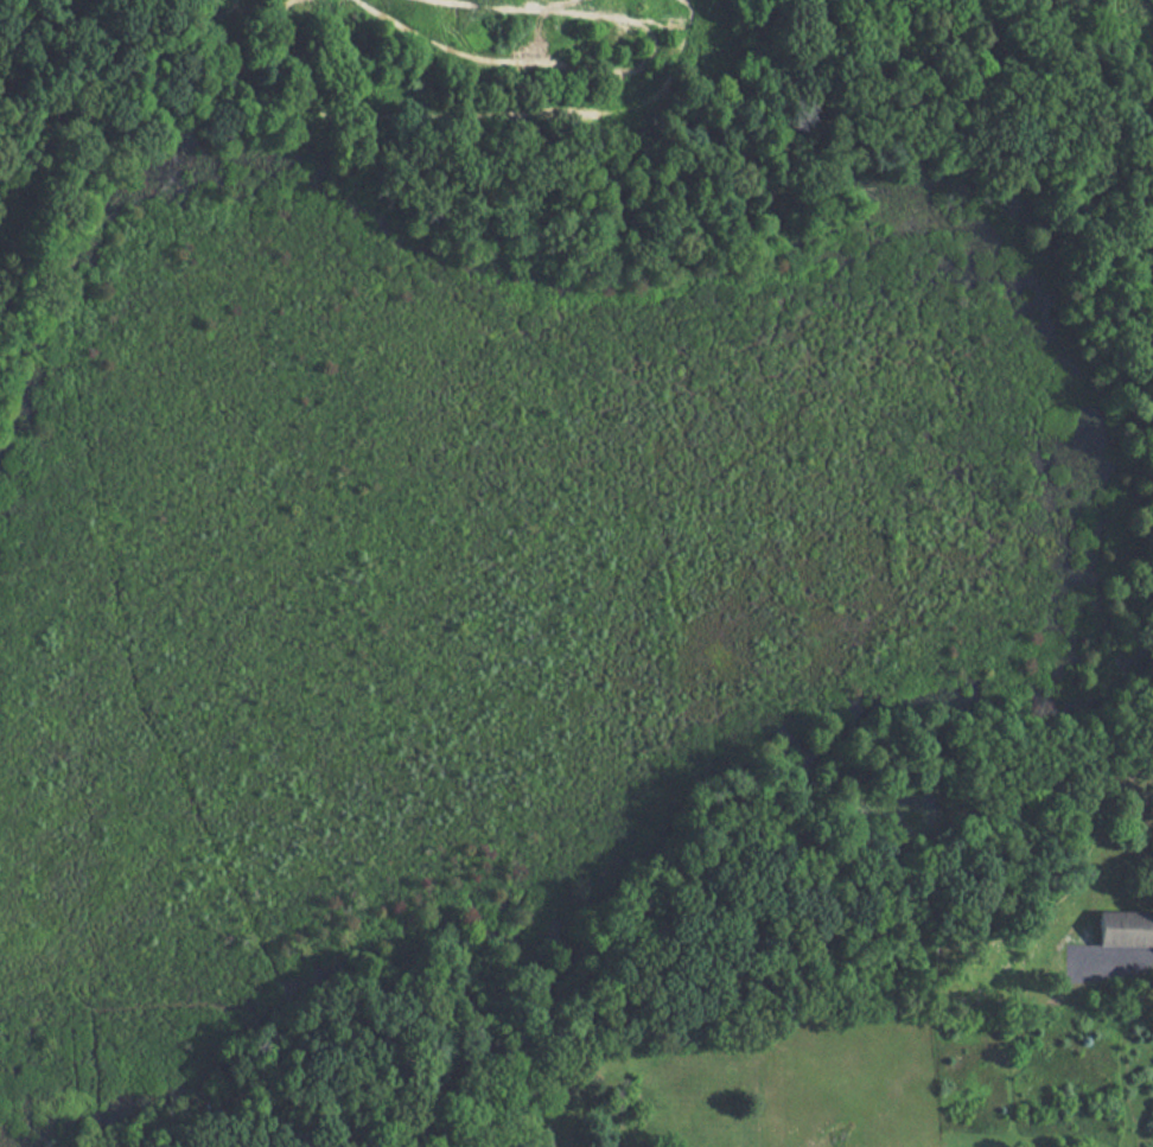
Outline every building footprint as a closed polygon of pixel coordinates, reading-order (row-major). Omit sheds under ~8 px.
[(1152,946),(1152,910),(1098,909),(1097,945),(1152,946)]
